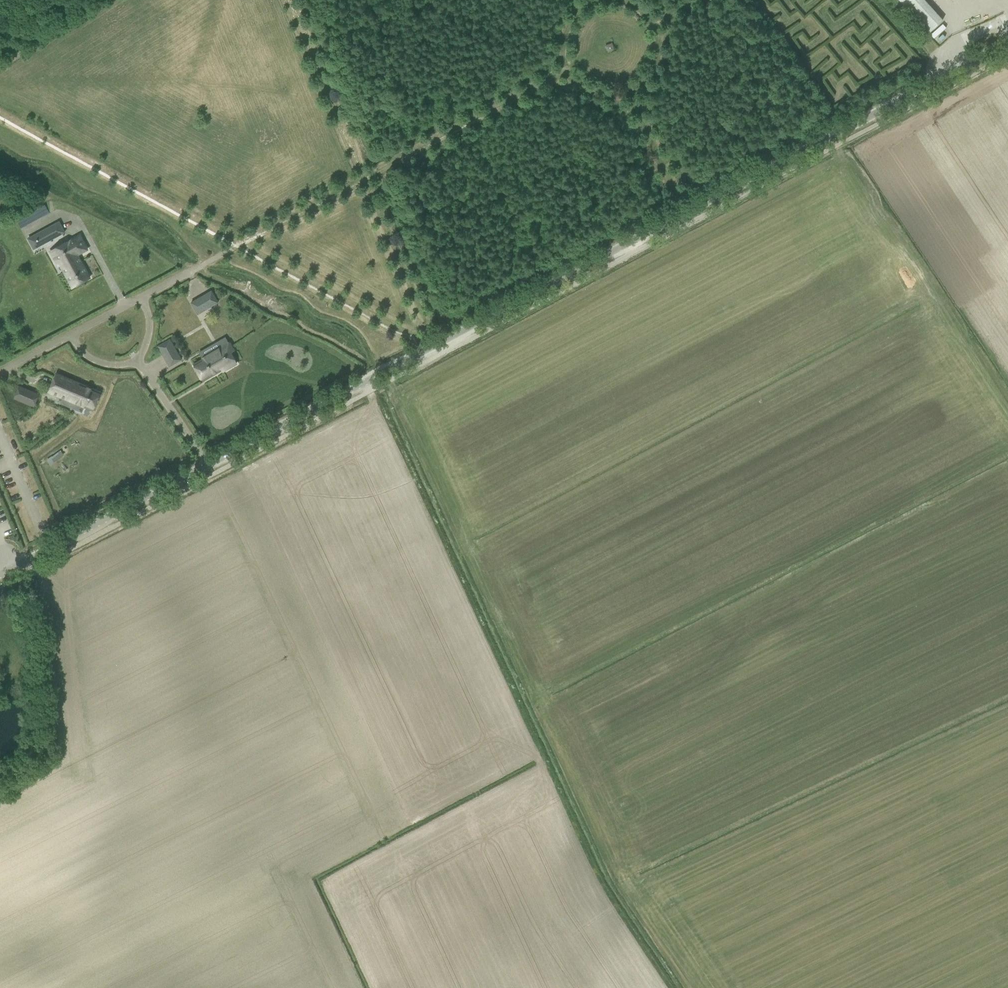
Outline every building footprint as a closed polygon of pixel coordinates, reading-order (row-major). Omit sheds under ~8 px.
[(929,33),(942,21),(923,0),(899,0),(929,33)] [(19,226),(49,215),(46,206),(16,217),(19,226)] [(46,229),(52,240),(65,233),(59,222),(46,229)] [(28,239),(30,243),(38,239),(35,235),(28,239)] [(57,262),(71,288),(90,278),(78,255),(87,250),(80,236),(49,252),(55,263),(57,262)] [(198,315),(207,309),(200,297),(191,303),(198,315)] [(230,353),(234,350),(230,343),(229,344),(225,338),(217,342),(221,349),(194,364),(203,381),(222,370),(223,372),(236,364),(230,353)] [(158,347),(163,355),(175,349),(170,340),(158,347)] [(60,404),(82,413),(85,407),(93,411),(101,392),(56,374),(49,392),(63,398),(60,404)] [(19,386),(14,399),(35,407),(40,395),(19,386)] [(60,451),(48,460),(51,465),(63,456),(60,451)]
